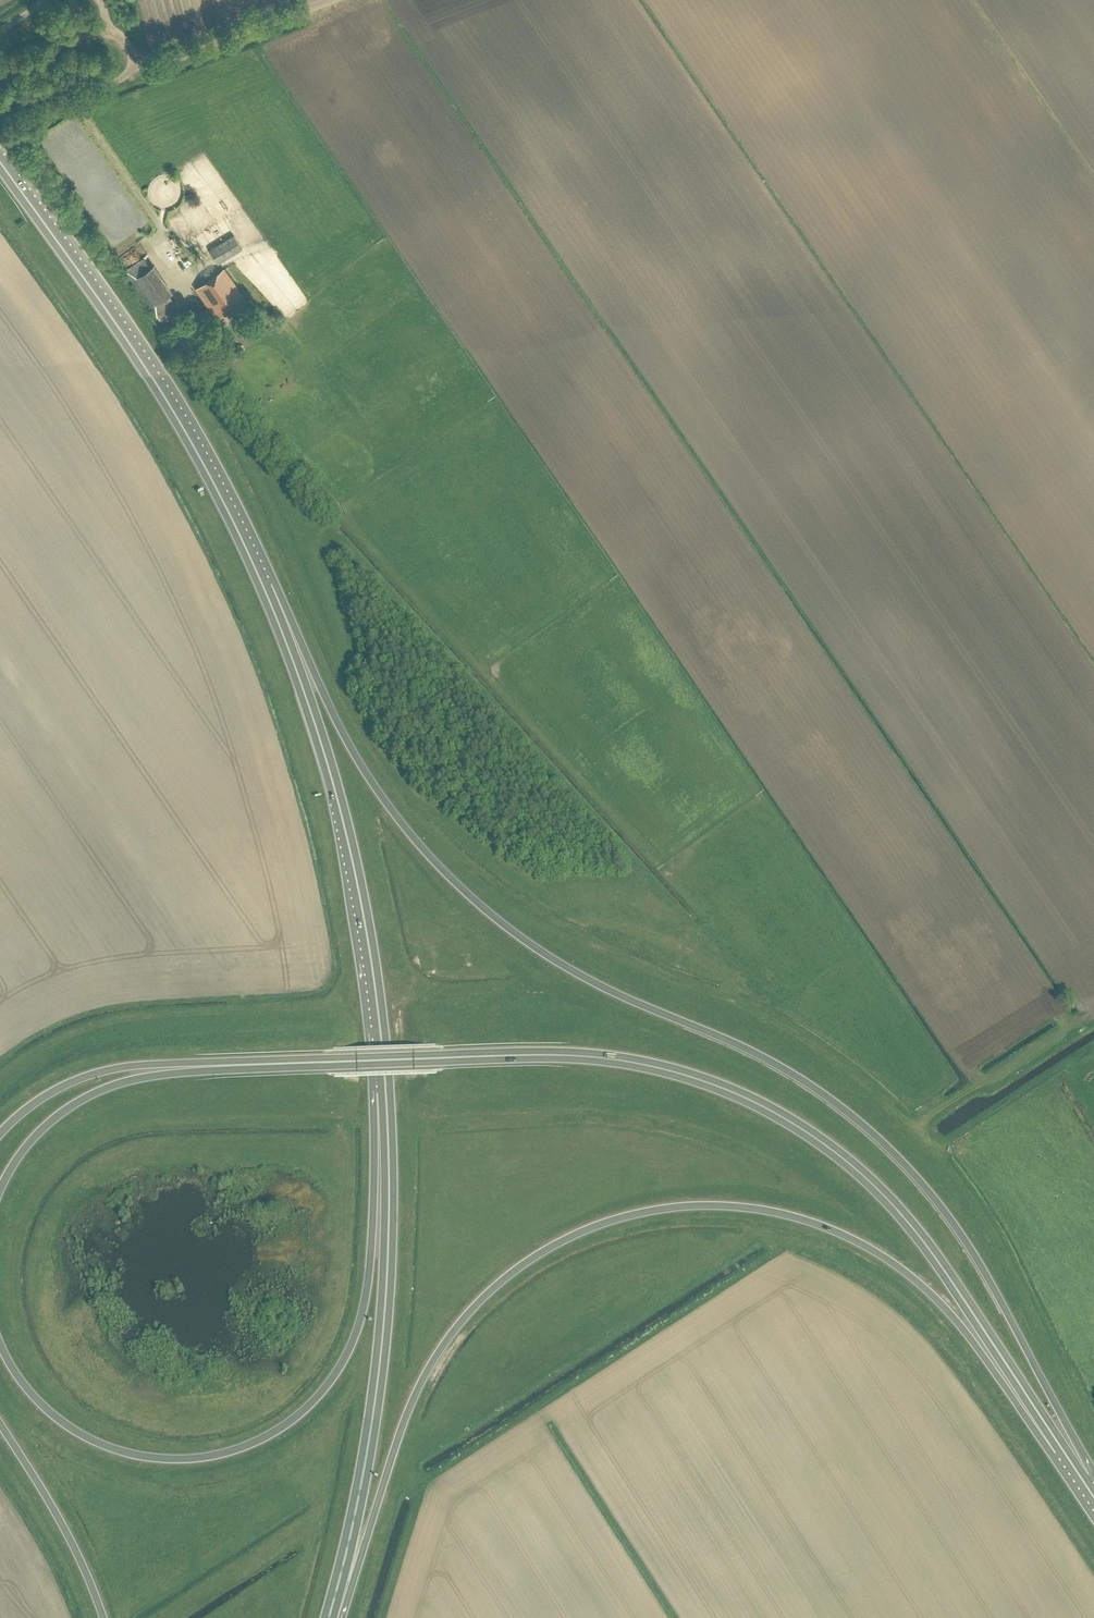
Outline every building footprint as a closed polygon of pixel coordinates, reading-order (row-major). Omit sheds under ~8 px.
[(234,234),(209,249),(218,262),(242,248),(234,234)] [(144,256),(124,270),(161,325),(181,311),(144,256)] [(238,288),(224,267),(195,287),(215,315),(219,312),(221,315),(227,311),(229,314),(247,302),(238,288)]
